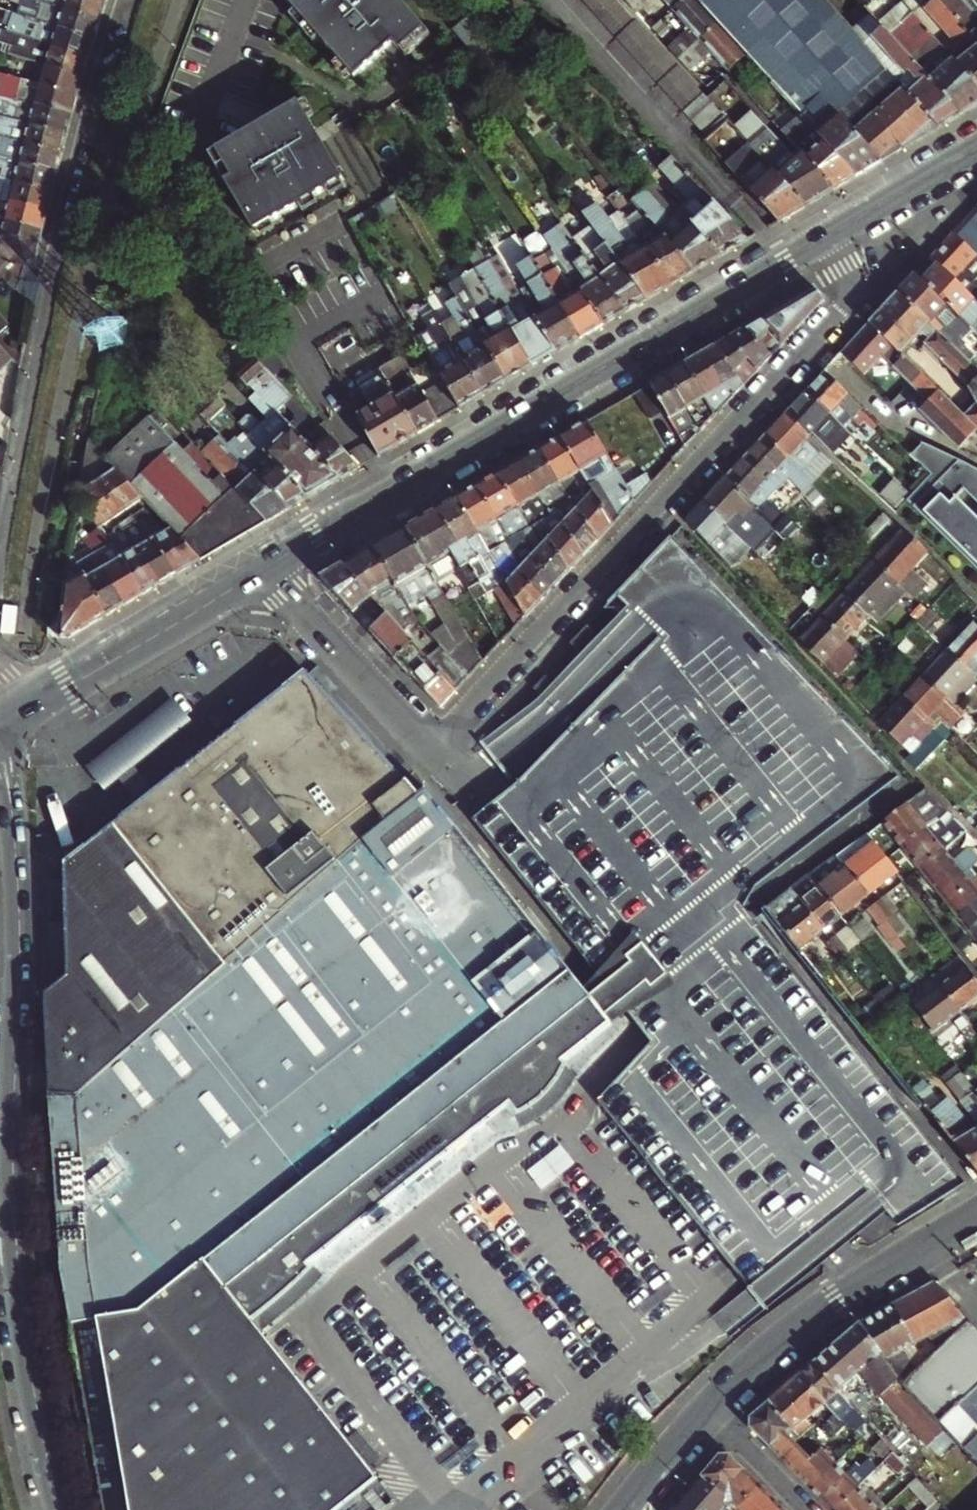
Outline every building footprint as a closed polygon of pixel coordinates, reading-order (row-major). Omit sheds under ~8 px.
[(101,19),(107,0),(51,0),(52,1),(73,9),(101,19)] [(359,75),(397,40),(404,48),(429,25),(406,0),(290,0),(359,75)] [(591,8),(599,17),(618,0),(599,0),(591,8)] [(599,17),(609,28),(629,10),(620,1),(619,0),(618,0),(599,17)] [(674,10),(685,0),(665,0),(674,10)] [(700,3),(697,0),(685,0),(674,10),(693,32),(701,41),(719,25),(711,16),(700,3)] [(905,90),(877,57),(855,33),(825,0),(703,0),(700,3),(711,16),(719,25),(748,56),(801,116),(807,122),(832,150),(836,147),(862,173),(874,166),(904,149),(875,117),(905,90)] [(976,106),(976,86),(958,65),(944,50),(900,0),(875,0),(866,9),(873,17),(879,24),(891,13),(931,57),(919,69),(960,116),(976,106)] [(939,0),(936,0),(925,9),(967,56),(958,65),(976,86),(976,42),(939,0)] [(976,42),(976,0),(939,0),(976,42)] [(46,21),(95,38),(101,19),(73,9),(52,1),(46,21)] [(66,49),(89,57),(95,38),(46,21),(4,4),(2,10),(14,14),(9,29),(66,49)] [(609,28),(618,38),(638,20),(634,16),(629,10),(609,28)] [(478,14),(459,25),(491,81),(510,70),(478,14)] [(960,116),(919,69),(892,38),(879,24),(873,17),(855,33),(877,57),(905,90),(914,99),(940,128),(960,116)] [(618,38),(626,47),(646,29),(638,20),(618,38)] [(662,22),(654,29),(663,39),(671,32),(662,22)] [(719,25),(701,41),(730,73),(748,56),(719,25)] [(12,53),(47,65),(83,76),(89,57),(66,49),(9,29),(5,27),(3,34),(16,39),(12,53)] [(646,29),(626,47),(635,56),(654,38),(649,33),(646,29)] [(672,51),(681,60),(697,45),(701,41),(693,32),(672,51)] [(654,38),(635,56),(643,65),(662,47),(654,38)] [(697,45),(681,60),(686,66),(703,51),(697,45)] [(662,47),(643,65),(651,74),(671,57),(662,47)] [(77,95),(83,76),(47,65),(12,53),(0,49),(0,57),(8,60),(7,63),(33,71),(30,81),(77,95)] [(671,57),(651,74),(653,77),(660,84),(679,66),(677,64),(671,57)] [(660,84),(668,93),(688,76),(679,66),(660,84)] [(73,114),(77,95),(30,81),(0,72),(0,93),(4,94),(73,114)] [(688,76),(668,93),(677,102),(696,85),(688,76)] [(696,85),(677,102),(685,112),(704,95),(696,85)] [(914,99),(905,90),(875,117),(904,149),(940,128),(914,99)] [(68,133),(73,114),(4,94),(0,93),(0,113),(21,119),(68,133)] [(685,112),(694,121),(713,104),(708,98),(704,95),(685,112)] [(256,233),(345,180),(299,104),(218,153),(235,180),(228,185),(256,233)] [(709,138),(728,121),(713,104),(694,121),(709,138)] [(68,133),(21,119),(0,113),(0,119),(8,121),(4,136),(63,152),(68,133)] [(783,133),(789,139),(807,122),(801,116),(783,133)] [(728,121),(709,138),(705,142),(779,223),(806,207),(767,164),(753,149),(752,147),(740,134),(728,121)] [(856,177),(832,150),(807,122),(789,139),(802,154),(834,190),(856,177)] [(753,149),(767,164),(806,207),(827,194),(796,159),(772,132),(765,124),(761,128),(767,136),(753,149)] [(58,172),(63,152),(4,136),(0,134),(0,156),(10,159),(58,172)] [(836,147),(832,150),(856,177),(862,173),(836,147)] [(834,190),(802,154),(799,156),(796,159),(827,194),(831,192),(834,190)] [(54,191),(58,172),(10,159),(0,156),(0,175),(54,191)] [(690,202),(680,211),(721,257),(748,241),(680,164),(673,157),(660,169),(690,202)] [(49,211),(54,191),(0,175),(0,198),(49,211)] [(632,202),(638,209),(642,212),(695,272),(721,257),(680,211),(655,182),(632,202)] [(0,198),(0,218),(11,221),(45,230),(49,211),(0,198)] [(578,207),(593,227),(647,301),(674,285),(639,238),(629,245),(613,223),(623,216),(610,199),(596,208),(589,199),(578,207)] [(625,219),(639,238),(674,285),(681,281),(695,272),(642,212),(638,209),(625,219)] [(954,235),(976,257),(976,255),(976,210),(954,235)] [(28,267),(36,264),(45,230),(11,221),(0,218),(0,235),(28,267)] [(593,227),(575,241),(626,313),(647,301),(593,227)] [(626,313),(575,241),(568,231),(561,235),(568,246),(556,254),(563,265),(575,283),(604,326),(626,313)] [(954,235),(931,259),(939,267),(976,305),(976,294),(976,295),(967,286),(976,277),(976,278),(976,255),(976,257),(954,235)] [(517,268),(508,273),(556,354),(580,340),(534,262),(525,248),(511,257),(517,268)] [(563,265),(556,254),(553,250),(546,255),(556,269),(563,265)] [(546,255),(534,262),(580,340),(604,326),(575,283),(563,265),(556,269),(546,255)] [(476,270),(477,271),(533,368),(556,354),(508,273),(498,256),(476,270)] [(939,267),(924,283),(961,319),(976,335),(976,305),(939,267)] [(450,287),(507,383),(520,375),(533,368),(477,271),(450,287)] [(912,280),(900,293),(947,339),(970,362),(975,356),(953,334),(952,329),(961,319),(924,283),(916,275),(912,280)] [(484,396),(507,383),(450,287),(439,293),(456,322),(445,329),(484,396)] [(825,300),(815,289),(747,329),(766,349),(771,345),(765,338),(770,334),(782,346),(825,300)] [(870,325),(902,356),(922,335),(929,341),(926,345),(970,388),(969,389),(976,403),(976,369),(970,362),(947,339),(900,293),(894,299),(870,325)] [(484,396),(445,329),(440,322),(435,312),(423,319),(442,351),(430,357),(444,382),(461,410),(484,396)] [(883,357),(929,402),(920,411),(959,450),(976,432),(976,430),(966,419),(902,356),(870,325),(843,355),(865,377),(883,357)] [(747,329),(716,347),(745,385),(763,366),(773,356),(766,349),(747,329)] [(777,351),(771,345),(766,349),(773,356),(777,351)] [(0,346),(0,373),(14,360),(0,346)] [(289,368),(275,347),(258,357),(275,378),(289,368)] [(716,347),(685,365),(715,416),(745,385),(716,347)] [(239,424),(251,437),(308,499),(342,479),(302,438),(277,411),(292,397),(279,384),(275,378),(258,357),(256,355),(235,374),(248,388),(251,386),(260,396),(254,401),(271,418),(262,426),(253,417),(248,417),(239,424)] [(423,395),(401,357),(379,370),(383,376),(391,390),(417,435),(461,410),(444,382),(423,395)] [(715,416),(685,365),(671,373),(668,375),(689,411),(696,407),(707,425),(715,416)] [(848,395),(826,373),(818,381),(808,391),(831,414),(839,405),(854,419),(863,410),(848,395)] [(668,375),(651,385),(666,412),(671,421),(679,416),(693,440),(698,435),(695,430),(699,428),(689,411),(668,375)] [(380,457),(417,435),(391,390),(383,376),(362,389),(373,408),(358,417),(380,457)] [(666,412),(651,385),(636,394),(651,420),(666,412)] [(789,412),(812,434),(826,449),(846,429),(831,414),(808,391),(789,412)] [(196,411),(209,425),(226,409),(228,407),(214,393),(196,411)] [(307,432),(302,438),(342,479),(346,477),(360,469),(301,407),(292,416),(307,432)] [(696,407),(689,411),(699,428),(701,432),(707,425),(696,407)] [(966,419),(976,430),(976,408),(966,419)] [(812,434),(789,412),(787,414),(785,416),(806,440),(809,437),(812,434)] [(156,413),(107,461),(144,500),(172,530),(202,561),(267,523),(210,462),(200,451),(193,444),(184,452),(163,430),(168,426),(156,413)] [(679,416),(671,421),(687,447),(693,440),(679,416)] [(806,440),(785,416),(766,436),(802,474),(821,454),(806,440)] [(605,478),(617,471),(589,422),(563,437),(593,488),(614,524),(624,513),(652,484),(647,474),(613,493),(605,478)] [(246,464),(235,452),(218,434),(200,451),(210,462),(267,523),(290,509),(246,464)] [(761,441),(728,477),(772,526),(781,516),(768,502),(790,479),(804,493),(812,485),(811,484),(802,474),(766,436),(761,441)] [(308,499),(251,437),(235,452),(246,464),(290,509),(308,499)] [(593,488),(563,437),(542,449),(571,501),(575,498),(593,488)] [(144,500),(107,461),(90,442),(83,474),(122,515),(144,500)] [(922,443),(911,455),(931,475),(905,503),(976,570),(976,473),(922,443)] [(571,501),(542,449),(527,458),(521,462),(550,512),(557,509),(566,504),(569,508),(574,506),(571,501)] [(830,463),(821,454),(802,474),(811,484),(830,463)] [(521,462),(500,474),(520,509),(530,525),(535,522),(538,527),(543,523),(553,518),(550,512),(521,462)] [(80,491),(77,505),(100,529),(122,515),(83,474),(80,491)] [(500,474),(480,485),(500,520),(512,541),(521,536),(509,515),(520,509),(500,474)] [(778,531),(772,526),(728,477),(714,493),(704,503),(737,538),(740,542),(748,535),(756,542),(765,533),(770,539),(778,531)] [(885,492),(899,505),(913,491),(899,478),(885,492)] [(500,520),(480,485),(459,497),(491,553),(499,549),(501,548),(489,527),(500,520)] [(812,501),(820,493),(812,485),(804,493),(812,501)] [(614,524),(593,488),(575,498),(599,540),(614,524)] [(491,553),(459,497),(439,509),(489,594),(497,590),(518,626),(528,616),(508,583),(499,566),(494,559),(491,553)] [(599,540),(575,498),(571,501),(574,506),(569,508),(566,504),(557,509),(585,555),(599,540)] [(737,538),(704,503),(687,521),(731,568),(741,559),(728,547),(737,538)] [(415,523),(407,528),(429,567),(440,584),(460,572),(478,601),(489,594),(439,509),(415,523)] [(520,509),(509,515),(521,536),(526,534),(533,530),(530,525),(520,509)] [(553,518),(543,523),(571,570),(585,555),(557,509),(550,512),(553,518)] [(776,523),(790,536),(799,526),(785,513),(776,523)] [(132,518),(126,522),(131,528),(137,524),(132,518)] [(512,541),(500,520),(489,527),(501,548),(505,545),(510,543),(512,541)] [(137,524),(145,533),(179,574),(196,564),(168,534),(159,525),(150,530),(143,521),(137,524)] [(114,543),(111,540),(106,535),(94,542),(74,522),(73,530),(96,554),(126,605),(130,603),(144,595),(114,543)] [(126,522),(119,527),(124,532),(131,528),(126,522)] [(535,522),(530,525),(533,530),(538,527),(535,522)] [(533,530),(526,534),(556,586),(571,570),(543,523),(538,527),(533,530)] [(374,547),(395,584),(397,586),(429,567),(407,528),(374,547)] [(96,554),(73,530),(72,539),(93,561),(81,568),(108,616),(126,605),(96,554)] [(202,561),(172,530),(170,531),(168,534),(196,564),(199,563),(202,561)] [(911,570),(928,551),(906,530),(875,563),(886,573),(897,583),(906,590),(915,598),(927,584),(911,570)] [(145,533),(131,541),(162,584),(179,574),(145,533)] [(513,548),(511,549),(522,568),(542,601),(556,586),(526,534),(521,536),(512,541),(510,543),(513,548)] [(162,584),(131,541),(123,546),(117,537),(111,540),(114,543),(144,595),(162,584)] [(501,548),(499,549),(502,554),(508,551),(505,545),(501,548)] [(373,597),(395,584),(374,547),(344,565),(373,597)] [(491,553),(494,559),(502,554),(499,549),(491,553)] [(108,616),(81,568),(74,560),(69,563),(67,579),(61,623),(60,638),(70,638),(108,616)] [(508,561),(499,566),(508,583),(516,575),(508,561)] [(846,595),(869,616),(875,623),(906,590),(897,583),(886,573),(875,563),(846,595)] [(389,615),(373,597),(344,565),(321,578),(370,631),(389,615)] [(516,575),(508,583),(528,616),(542,601),(522,568),(516,575)] [(813,609),(819,615),(839,593),(833,587),(813,609)] [(637,602),(628,595),(615,608),(623,616),(637,602)] [(847,639),(869,616),(846,595),(824,619),(847,639)] [(418,612),(433,632),(448,620),(432,600),(418,612)] [(813,609),(809,613),(815,619),(819,615),(813,609)] [(942,620),(931,610),(930,610),(918,624),(928,634),(942,620)] [(389,615),(370,631),(396,659),(414,643),(389,615)] [(859,653),(846,641),(847,639),(824,619),(801,644),(823,665),(824,664),(836,678),(859,653)] [(948,652),(970,674),(976,667),(976,622),(948,652)] [(52,623),(51,638),(60,638),(61,623),(52,623)] [(588,625),(572,643),(589,665),(608,650),(588,625)] [(452,653),(471,676),(485,661),(470,635),(452,653)] [(414,643),(396,659),(441,707),(457,691),(437,668),(414,643)] [(948,652),(926,676),(948,697),(957,705),(958,704),(976,684),(976,680),(970,674),(948,652)] [(452,653),(437,668),(457,691),(471,676),(452,653)] [(255,1328),(308,1279),(303,1275),(507,1113),(517,1124),(519,1122),(526,1119),(534,1114),(539,1110),(544,1105),(547,1103),(550,1099),(555,1093),(558,1087),(561,1081),(563,1075),(566,1070),(563,1066),(612,1028),(590,1000),(561,963),(562,962),(546,943),(537,932),(536,932),(528,922),(529,922),(525,917),(522,914),(522,915),(514,905),(514,904),(512,901),(508,896),(508,897),(500,887),(500,886),(497,883),(494,879),(493,879),(485,869),(486,868),(480,860),(479,861),(470,850),(471,849),(466,842),(465,843),(455,829),(456,829),(449,820),(450,820),(427,792),(420,798),(407,784),(394,769),(318,685),(306,672),(160,788),(126,815),(66,862),(91,962),(72,983),(67,983),(74,1094),(75,1106),(83,1224),(86,1260),(93,1302),(114,1431),(115,1439),(143,1429),(206,1509),(327,1509),(364,1481),(370,1477),(371,1477),(339,1437),(269,1345),(255,1328)] [(948,697),(926,676),(903,699),(926,721),(935,729),(941,723),(950,731),(966,715),(966,714),(957,705),(948,697)] [(536,691),(542,698),(556,687),(550,680),(536,691)] [(91,764),(108,787),(198,720),(180,697),(91,764)] [(926,721),(903,699),(880,725),(903,746),(914,735),(922,743),(935,729),(926,721)] [(936,732),(907,760),(914,768),(917,770),(946,742),(936,732)] [(942,805),(926,789),(921,792),(938,810),(942,805)] [(927,826),(908,803),(884,821),(895,835),(903,845),(927,826)] [(942,814),(946,809),(942,805),(938,810),(942,814)] [(922,869),(946,850),(960,838),(967,831),(946,809),(942,814),(927,826),(903,845),(913,857),(922,869)] [(870,833),(840,854),(870,893),(887,880),(899,871),(888,857),(870,832),(870,833)] [(946,850),(922,869),(933,883),(940,892),(964,873),(972,866),(976,864),(976,862),(976,855),(975,852),(970,857),(966,852),(955,861),(946,850)] [(829,862),(811,875),(842,915),(857,903),(870,893),(840,854),(829,862)] [(959,915),(976,901),(976,872),(972,866),(964,873),(940,892),(951,905),(959,915)] [(842,915),(811,875),(795,887),(793,888),(804,902),(824,928),(842,915)] [(883,898),(877,902),(890,918),(895,913),(883,898)] [(976,937),(976,901),(959,915),(965,922),(970,928),(976,937)] [(824,928),(804,902),(780,921),(800,947),(815,936),(824,928)] [(890,918),(877,902),(871,907),(884,922),(890,918)] [(865,938),(877,929),(867,914),(855,923),(865,938)] [(844,941),(838,934),(832,938),(838,946),(839,945),(846,952),(850,949),(844,941)] [(838,946),(832,938),(827,942),(839,957),(844,954),(846,952),(839,945),(838,946)] [(961,1011),(975,1001),(976,999),(976,977),(961,955),(935,975),(941,984),(961,1011)] [(941,984),(915,1005),(935,1031),(955,1016),(961,1011),(941,984)] [(976,1045),(976,1031),(971,1022),(970,1023),(964,1027),(976,1045)] [(976,1063),(976,1045),(964,1027),(955,1034),(976,1063)] [(975,1084),(971,1079),(963,1086),(971,1095),(962,1102),(976,1121),(976,1087),(975,1084)] [(923,1101),(941,1124),(976,1169),(976,1128),(973,1130),(944,1093),(937,1098),(933,1093),(923,1101)] [(563,1146),(527,1172),(542,1189),(577,1164),(563,1146)] [(936,1279),(890,1305),(915,1343),(955,1321),(969,1314),(936,1279)] [(962,1328),(955,1321),(915,1343),(890,1305),(858,1324),(880,1358),(901,1380),(962,1328)] [(955,1321),(962,1328),(901,1380),(940,1422),(958,1406),(976,1389),(976,1323),(969,1314),(955,1321)] [(813,1362),(837,1388),(857,1370),(891,1409),(945,1467),(965,1448),(940,1422),(901,1380),(880,1358),(858,1324),(813,1362)] [(813,1362),(800,1373),(825,1399),(837,1388),(813,1362)] [(825,1399),(800,1373),(768,1400),(794,1425),(803,1433),(815,1422),(807,1415),(825,1399)] [(787,1432),(794,1425),(768,1400),(751,1414),(749,1427),(793,1470),(810,1487),(835,1463),(821,1449),(811,1457),(787,1432)] [(858,1411),(852,1405),(842,1415),(848,1421),(858,1411)] [(958,1406),(940,1422),(965,1448),(976,1437),(976,1427),(958,1406)] [(848,1421),(842,1415),(835,1422),(833,1419),(827,1425),(835,1433),(848,1421)] [(127,1509),(206,1509),(143,1429),(115,1439),(127,1509)] [(882,1437),(874,1445),(886,1457),(892,1452),(894,1450),(882,1437)] [(976,1460),(976,1437),(965,1448),(976,1460)] [(892,1452),(886,1457),(899,1470),(904,1465),(892,1452)] [(719,1454),(702,1474),(723,1491),(724,1503),(735,1508),(759,1484),(727,1453),(719,1454)] [(833,1509),(834,1509),(864,1480),(879,1465),(870,1456),(848,1477),(835,1463),(810,1487),(833,1509)] [(702,1474),(690,1488),(716,1509),(731,1509),(724,1503),(723,1491),(702,1474)] [(934,1494),(917,1475),(910,1481),(928,1500),(934,1494)] [(834,1509),(880,1509),(881,1509),(887,1502),(864,1480),(834,1509)] [(781,1507),(759,1484),(735,1508),(738,1509),(739,1509),(778,1509),(781,1507)] [(690,1488),(679,1502),(689,1509),(716,1509),(690,1488)] [(679,1502),(672,1509),(689,1509),(679,1502)]
